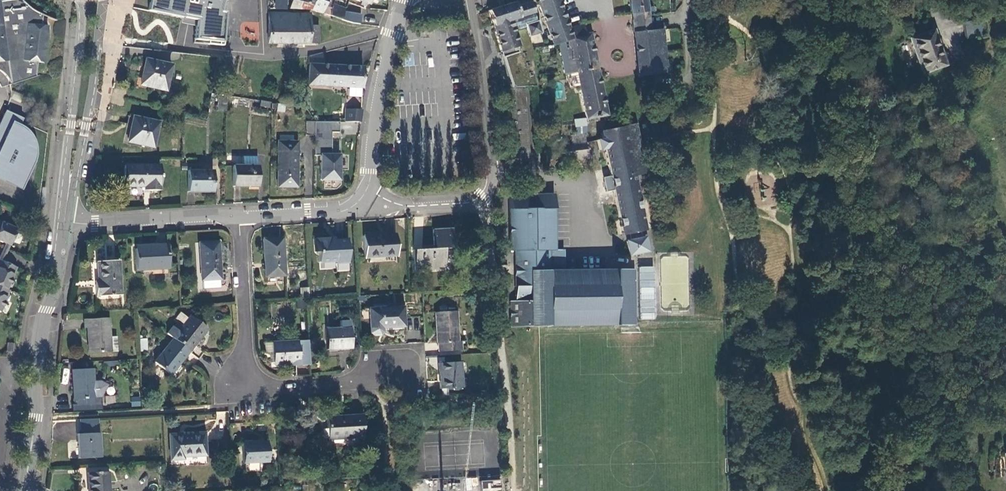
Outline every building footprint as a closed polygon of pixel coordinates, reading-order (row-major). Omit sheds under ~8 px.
[(39,13),(36,12),(26,5),(21,1),(20,0),(8,0),(0,1),(0,62),(6,61),(10,85),(35,77),(36,62),(43,63),(47,26),(40,25),(41,15),(39,13)] [(148,9),(199,19),(195,37),(219,42),(226,11),(221,10),(223,0),(150,0),(148,9)] [(274,8),(287,9),(288,0),(275,0),(274,8)] [(297,9),(301,0),(292,0),(289,9),(297,9)] [(297,9),(310,10),(314,0),(301,0),(297,9)] [(310,10),(322,14),(326,0),(314,0),(310,10)] [(527,3),(526,0),(525,0),(514,4),(513,3),(487,11),(500,52),(515,47),(517,52),(502,57),(511,88),(533,86),(530,48),(526,37),(539,33),(535,21),(537,21),(534,12),(532,13),(529,3),(527,3)] [(558,0),(539,7),(552,45),(558,43),(561,60),(573,58),(576,72),(585,120),(606,116),(590,33),(584,35),(581,25),(568,28),(558,0)] [(645,0),(629,0),(631,14),(647,11),(645,0)] [(333,5),(329,16),(341,20),(342,16),(345,9),(333,5)] [(259,42),(268,42),(268,44),(318,44),(318,26),(309,26),(309,14),(268,14),(268,11),(259,10),(259,42)] [(631,14),(634,38),(650,37),(650,34),(647,11),(631,14)] [(359,24),(360,17),(349,15),(346,14),(345,16),(342,16),(341,20),(345,21),(352,23),(359,24)] [(981,19),(962,23),(965,39),(984,35),(981,19)] [(931,31),(936,46),(939,45),(933,30),(931,31)] [(931,31),(909,39),(916,60),(921,58),(926,72),(946,65),(939,45),(936,46),(931,31)] [(650,34),(650,37),(655,79),(665,78),(660,33),(650,34)] [(638,81),(655,79),(650,37),(634,38),(638,81)] [(361,88),(362,67),(322,65),(323,53),(308,56),(307,65),(309,65),(307,85),(361,88)] [(561,60),(564,75),(576,72),(573,58),(561,60)] [(916,60),(922,74),(926,72),(921,58),(916,60)] [(165,90),(170,64),(145,59),(140,83),(154,85),(154,88),(165,90)] [(10,85),(6,61),(0,62),(0,73),(1,73),(3,75),(6,78),(7,80),(8,84),(10,85)] [(507,159),(528,158),(523,88),(502,90),(507,159)] [(226,95),(217,94),(217,110),(225,110),(226,95)] [(360,122),(362,110),(344,109),(344,122),(360,122)] [(17,126),(19,126),(22,119),(5,110),(4,114),(15,119),(13,124),(17,126)] [(19,126),(17,126),(13,124),(15,119),(4,114),(0,121),(0,178),(21,188),(33,161),(34,156),(35,151),(34,148),(33,143),(32,141),(30,135),(26,131),(22,128),(19,126)] [(153,147),(158,122),(132,117),(128,140),(142,142),(141,145),(153,147)] [(321,121),(313,121),(313,135),(321,135),(321,121)] [(575,135),(576,144),(585,143),(583,133),(586,133),(584,121),(573,122),(575,135)] [(622,235),(645,230),(637,194),(634,176),(629,156),(640,153),(634,125),(601,131),(602,139),(597,140),(599,150),(604,149),(611,180),(614,198),(616,206),(622,235)] [(567,136),(568,145),(576,144),(575,135),(567,136)] [(277,187),(296,187),(297,156),(294,156),(294,142),(278,142),(277,187)] [(585,143),(576,144),(568,145),(545,148),(547,170),(587,165),(585,143)] [(640,153),(629,156),(634,176),(644,173),(640,153)] [(320,155),(320,180),(339,180),(339,155),(320,155)] [(242,156),(242,165),(257,165),(257,156),(242,156)] [(160,165),(124,164),(124,186),(144,186),(144,191),(160,191),(160,165)] [(232,187),(257,187),(257,165),(242,165),(232,165),(232,187)] [(187,170),(187,192),(212,192),(212,171),(187,170)] [(765,203),(772,202),(772,196),(777,195),(774,172),(761,174),(765,203)] [(530,327),(631,325),(630,270),(563,271),(563,250),(554,250),(554,195),(509,195),(510,251),(515,251),(515,272),(515,301),(510,301),(510,327),(530,327)] [(5,244),(9,246),(17,229),(0,222),(0,242),(5,244)] [(432,229),(433,248),(413,250),(414,270),(444,269),(443,248),(452,248),(451,228),(432,229)] [(396,256),(395,234),(362,236),(364,258),(396,256)] [(282,238),(262,239),(264,277),(284,275),(282,238)] [(347,240),(334,240),(330,241),(330,238),(314,239),(314,252),(318,252),(319,262),(335,261),(335,263),(348,263),(347,240)] [(646,251),(643,238),(626,242),(629,255),(646,251)] [(218,242),(198,243),(200,280),(220,279),(218,242)] [(168,268),(167,244),(156,245),(156,247),(134,249),(135,270),(168,268)] [(9,291),(6,289),(16,268),(2,261),(0,260),(0,310),(9,291)] [(119,295),(117,260),(97,261),(99,283),(94,283),(94,296),(119,295)] [(300,299),(305,298),(308,298),(307,288),(300,288),(300,299)] [(402,307),(368,309),(370,328),(370,333),(372,335),(379,335),(382,332),(382,328),(403,326),(402,307)] [(456,312),(435,313),(436,343),(438,342),(438,351),(461,350),(460,341),(457,341),(456,312)] [(178,330),(173,326),(167,334),(172,338),(188,351),(206,329),(189,316),(178,330)] [(110,352),(109,337),(108,318),(84,319),(84,328),(87,328),(88,353),(110,352)] [(326,349),(351,348),(349,328),(325,329),(326,349)] [(188,351),(172,338),(154,362),(170,374),(188,351)] [(271,342),(271,352),(272,365),(298,363),(308,363),(307,340),(271,342)] [(461,388),(459,362),(438,363),(439,389),(461,388)] [(101,411),(100,397),(107,384),(99,381),(93,381),(92,369),(77,370),(71,370),(73,404),(71,404),(71,412),(101,411)] [(131,397),(132,407),(141,406),(140,396),(131,397)] [(362,438),(361,415),(326,417),(327,439),(362,438)] [(78,458),(99,457),(98,432),(77,434),(78,458)] [(203,433),(169,435),(170,459),(182,459),(182,456),(205,455),(203,433)] [(268,462),(266,441),(241,442),(243,463),(268,462)] [(107,471),(86,473),(87,490),(108,490),(107,471)]
